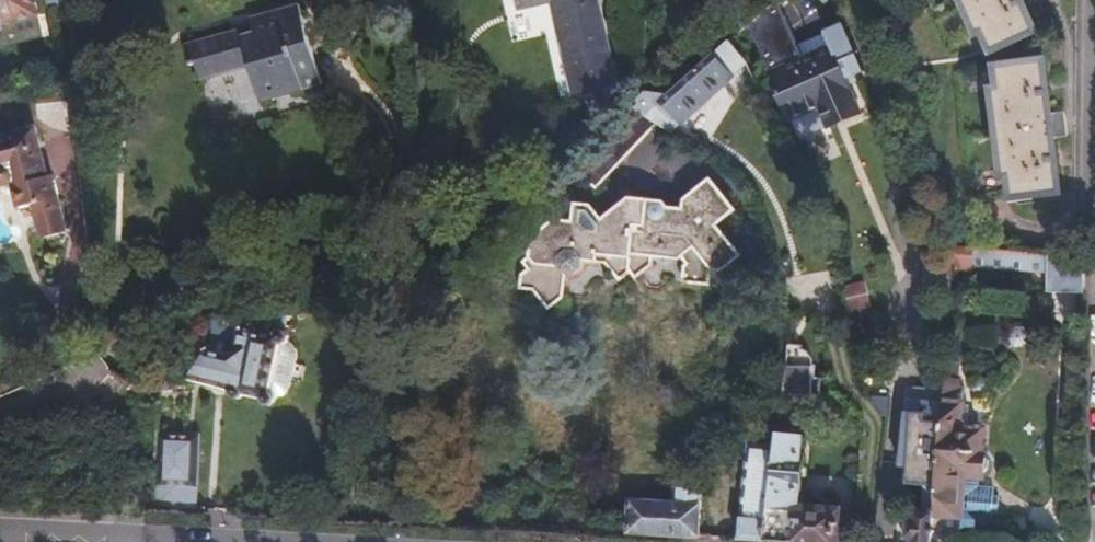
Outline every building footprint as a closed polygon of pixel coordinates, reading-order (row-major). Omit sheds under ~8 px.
[(42,17),(37,0),(0,0),(0,28),(42,17)] [(521,8),(553,0),(575,93),(622,83),(603,0),(519,0),(521,8)] [(979,33),(985,31),(993,50),(1032,31),(1018,0),(964,0),(979,33)] [(299,12),(194,38),(205,79),(249,67),(258,99),(325,83),(299,12)] [(646,88),(639,97),(670,128),(737,63),(718,43),(663,91),(646,88)] [(825,45),(762,73),(782,116),(815,103),(824,122),(854,109),(825,45)] [(1053,137),(1049,117),(1041,64),(997,69),(1000,91),(992,92),(1005,175),(1012,174),(1016,195),(1060,189),(1053,137)] [(1062,115),(1049,117),(1053,137),(1064,136),(1062,115)] [(0,140),(0,193),(3,194),(7,194),(11,194),(14,192),(19,213),(36,209),(45,246),(70,239),(54,179),(49,180),(36,131),(0,140)] [(520,271),(519,286),(533,286),(548,305),(564,293),(566,270),(574,271),(578,270),(580,268),(582,265),(583,261),(583,255),(596,256),(595,259),(606,259),(620,276),(630,267),(637,275),(652,264),(653,253),(679,254),(683,251),(690,261),(686,264),(684,280),(711,282),(713,263),(726,264),(741,248),(717,220),(737,203),(710,172),(683,193),(682,204),(667,203),(663,195),(649,191),(627,190),(602,214),(589,198),(573,197),(572,216),(554,214),(525,238),(531,244),(529,254),(521,259),(529,266),(520,271)] [(968,249),(952,248),(951,259),(967,261),(968,249)] [(967,261),(951,259),(951,267),(1046,272),(1046,254),(968,249),(967,261)] [(1082,255),(1075,255),(1046,254),(1046,272),(1046,291),(1082,293),(1082,255)] [(171,379),(154,386),(190,391),(191,386),(232,392),(232,395),(234,397),(237,399),(240,400),(243,399),(246,397),(247,394),(261,395),(261,398),(262,401),(264,403),(267,404),(270,403),(273,402),(274,400),(275,397),(274,393),(273,391),(270,390),(275,344),(278,344),(281,342),(283,340),(284,337),(284,334),(282,331),(280,330),(276,328),(278,315),(215,320),(213,330),(210,339),(205,348),(200,356),(194,363),(186,369),(171,379)] [(1010,327),(1005,337),(1011,346),(1023,346),(1029,336),(1023,327),(1010,327)] [(945,350),(944,365),(954,366),(955,351),(945,350)] [(932,541),(957,541),(958,527),(962,475),(977,476),(980,476),(987,470),(987,458),(981,450),(982,429),(965,427),(957,427),(959,405),(955,404),(956,387),(952,387),(954,366),(944,365),(942,390),(936,486),(932,541)] [(919,485),(936,486),(942,390),(908,388),(908,399),(902,399),(897,466),(905,467),(903,484),(919,485)] [(794,392),(774,391),(774,404),(794,406),(794,392)] [(966,406),(959,405),(957,427),(965,427),(966,406)] [(772,446),(773,430),(746,429),(745,443),(772,446)] [(200,430),(161,430),(158,504),(198,506),(200,430)] [(773,430),(772,446),(766,541),(786,541),(832,541),(834,513),(791,511),(795,440),(777,439),(777,430),(773,430)] [(766,541),(772,446),(745,443),(739,540),(766,541)] [(962,475),(958,527),(973,529),(974,520),(990,521),(990,512),(996,512),(997,497),(991,497),(992,488),(977,487),(977,476),(962,475)] [(630,497),(626,534),(700,537),(703,483),(675,481),(673,501),(630,497)] [(912,541),(932,541),(936,486),(919,485),(918,511),(914,511),(913,518),(907,523),(907,534),(912,540),(912,541)] [(958,527),(957,541),(972,541),(973,529),(958,527)]
